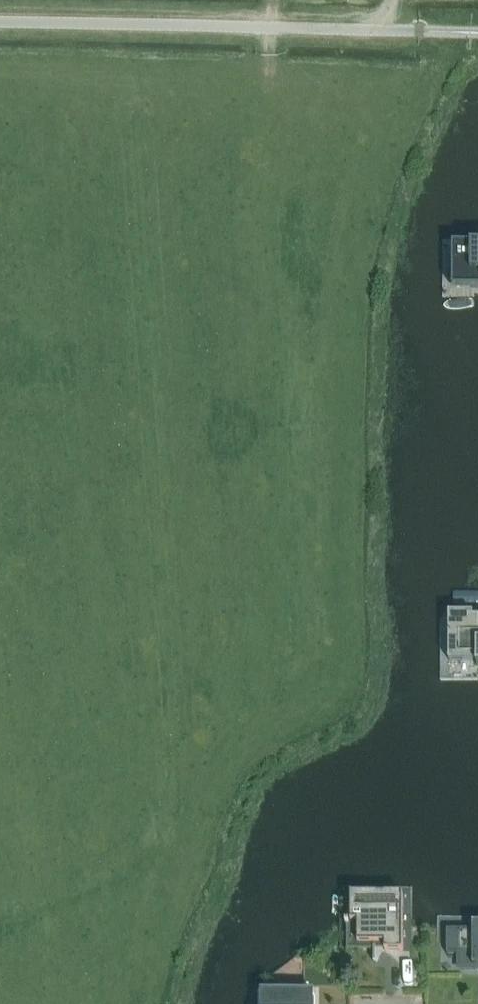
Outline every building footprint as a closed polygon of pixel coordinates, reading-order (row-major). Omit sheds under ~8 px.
[(455,245),(455,283),(472,283),(472,289),(477,289),(477,245),(455,245)] [(473,618),(473,614),(449,614),(449,661),(477,661),(477,667),(477,618),(473,618)] [(376,963),(376,944),(385,944),(385,951),(403,951),(403,895),(351,895),(351,922),(346,922),(346,925),(351,925),(351,923),(358,923),(358,944),(374,944),(374,962),(376,963)] [(447,930),(447,955),(459,955),(459,969),(477,969),(477,924),(473,924),(473,930),(447,930)] [(264,1003),(311,1003),(311,995),(264,995),(264,1003)]
